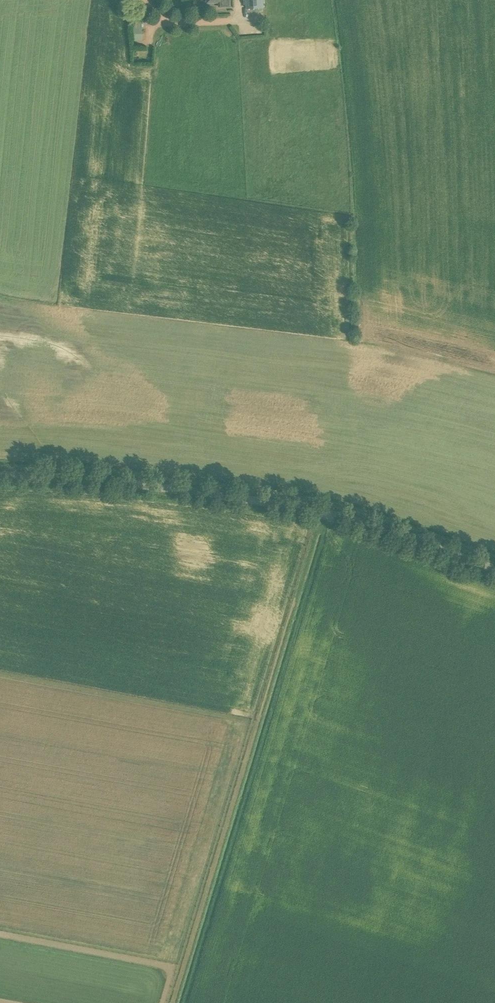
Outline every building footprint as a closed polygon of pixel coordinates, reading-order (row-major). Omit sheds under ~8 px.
[(263,8),(263,0),(246,0),(246,9),(263,8)]
